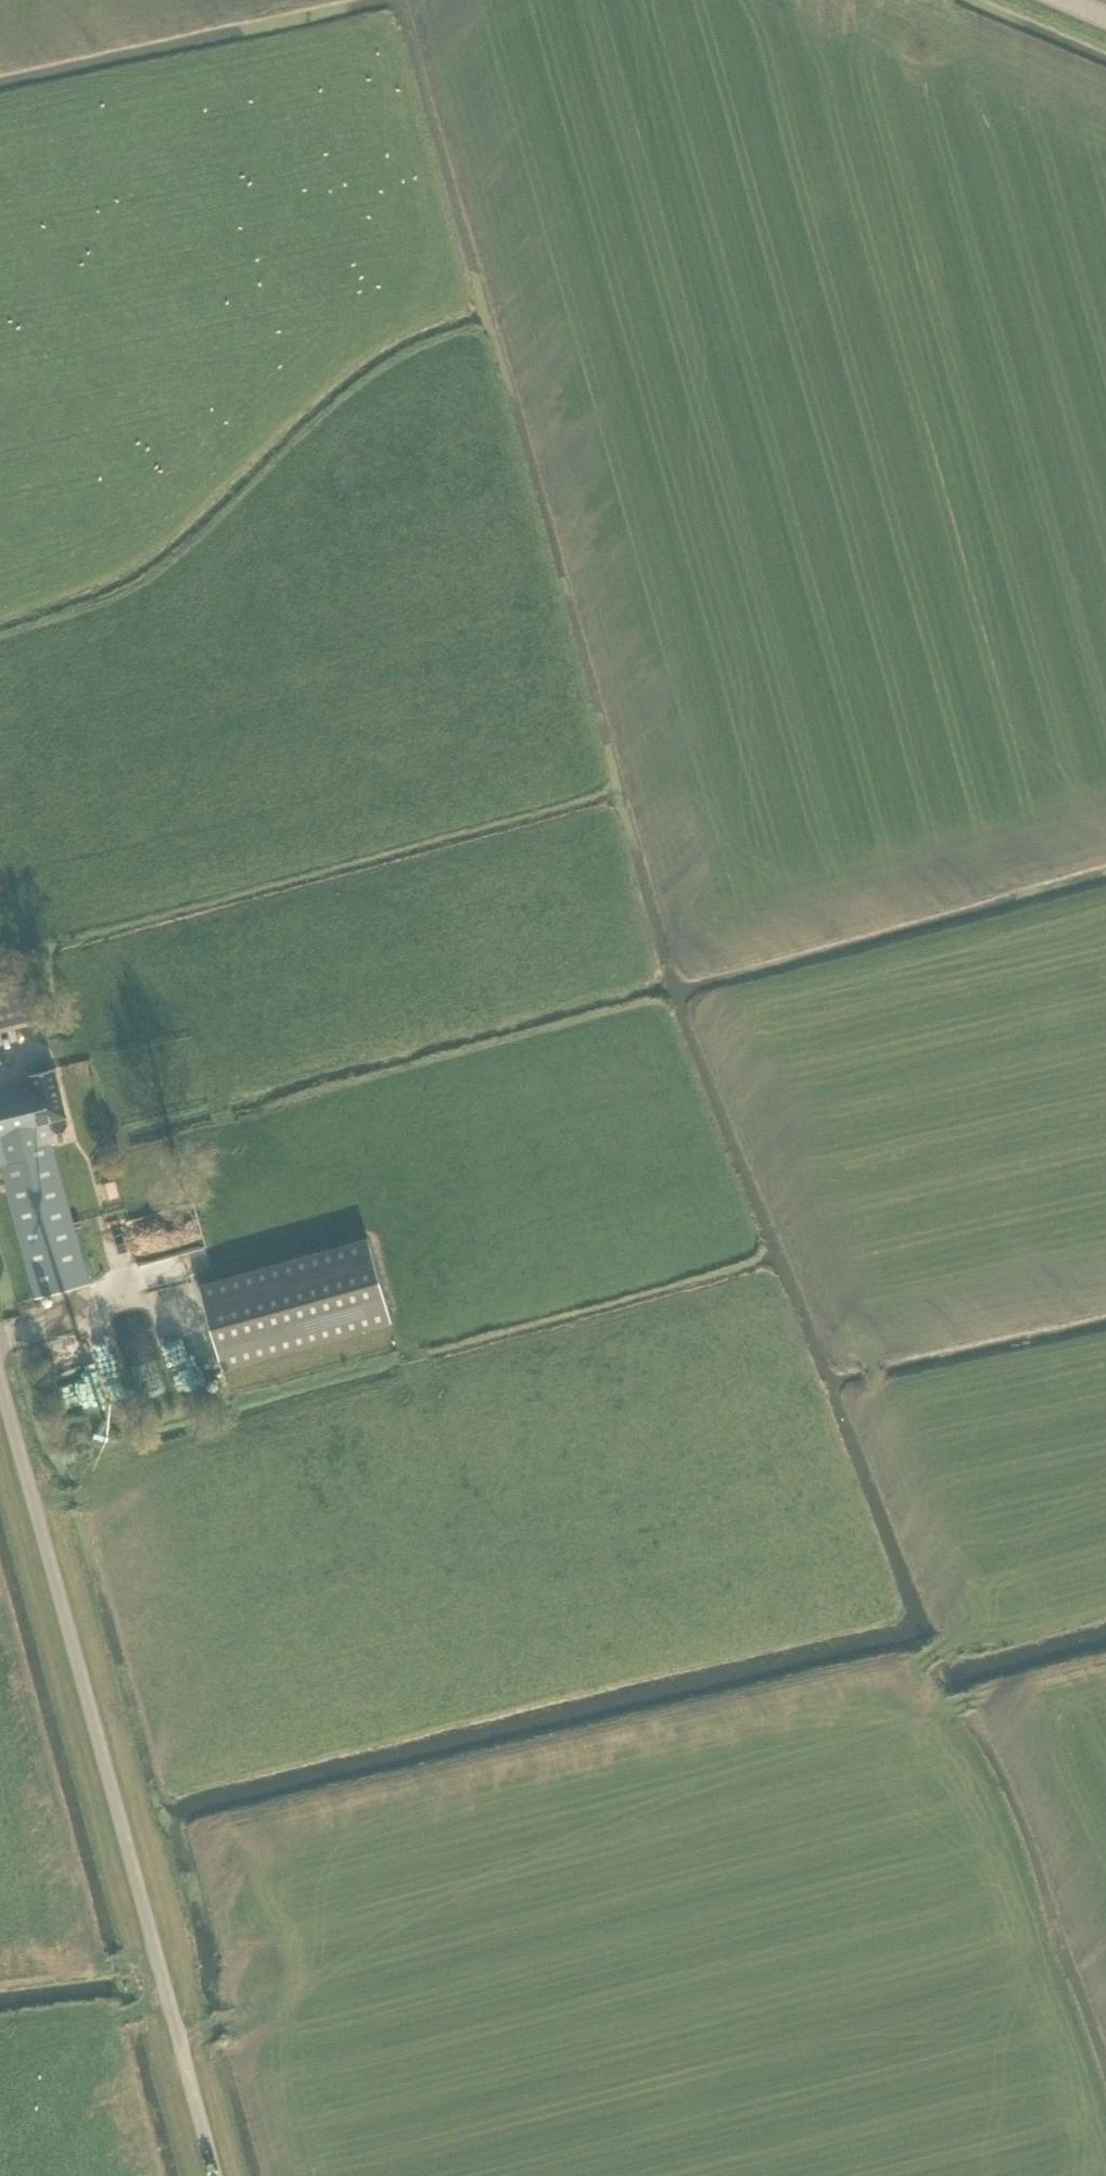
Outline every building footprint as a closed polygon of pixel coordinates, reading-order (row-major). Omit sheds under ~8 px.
[(55,1068),(28,1075),(31,1087),(20,1090),(19,1088),(0,1093),(0,1166),(2,1166),(8,1191),(7,1191),(36,1298),(89,1283),(51,1144),(54,1143),(50,1129),(57,1134),(65,1132),(69,1123),(55,1068)] [(79,1197),(69,1200),(73,1217),(84,1214),(79,1197)] [(223,1370),(392,1322),(368,1237),(199,1285),(223,1370)]
